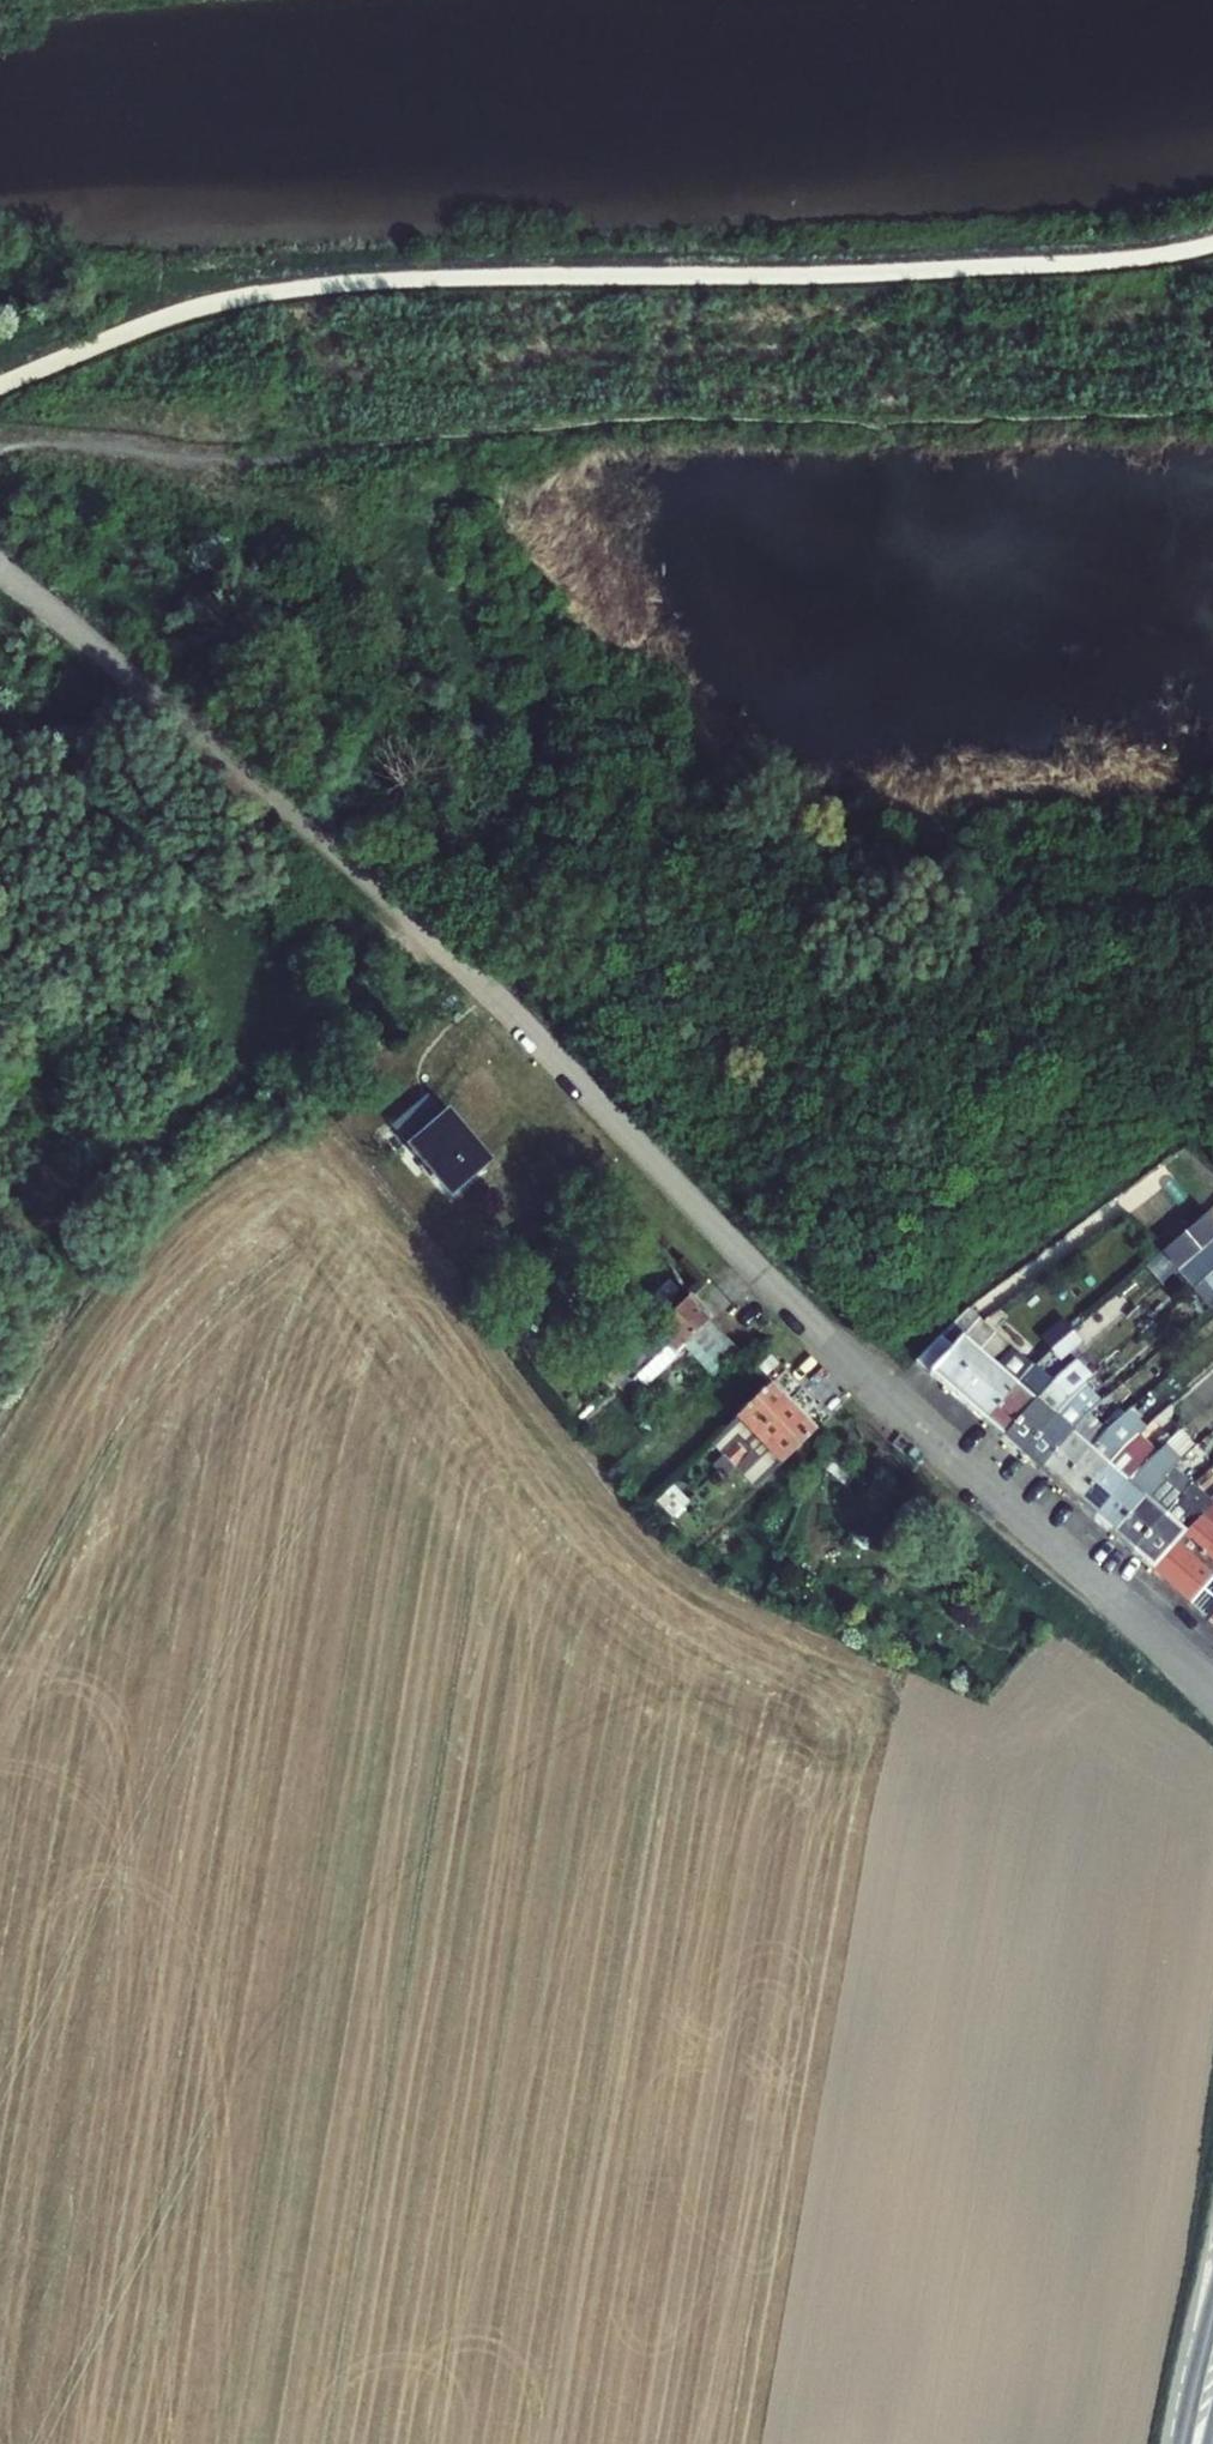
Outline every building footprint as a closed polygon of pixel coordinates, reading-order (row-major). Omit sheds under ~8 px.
[(410,1150),(446,1119),(431,1098),(393,1130),(410,1150)] [(493,1170),(449,1116),(446,1119),(410,1150),(408,1152),(450,1204),(493,1170)] [(1161,1248),(1176,1267),(1212,1235),(1212,1215),(1207,1208),(1161,1248)] [(1176,1267),(1193,1286),(1212,1268),(1212,1235),(1176,1267)] [(1193,1286),(1208,1305),(1212,1300),(1212,1268),(1193,1286)] [(1139,1287),(1131,1279),(1118,1291),(1126,1299),(1139,1287)] [(607,1374),(622,1389),(634,1376),(667,1344),(674,1351),(682,1343),(709,1317),(714,1312),(691,1289),(652,1327),(654,1329),(607,1374)] [(914,1362),(928,1373),(979,1317),(969,1305),(939,1333),(914,1362)] [(1081,1340),(1063,1316),(1040,1335),(1060,1358),(1081,1340)] [(682,1343),(713,1375),(740,1350),(709,1317),(682,1343)] [(979,1317),(928,1373),(932,1377),(980,1419),(1032,1363),(979,1317)] [(667,1344),(634,1376),(645,1387),(678,1355),(674,1351),(667,1344)] [(1083,1352),(1053,1377),(1038,1395),(1034,1393),(997,1432),(1016,1449),(1068,1395),(1085,1381),(1100,1369),(1083,1352)] [(1033,1361),(1032,1363),(980,1419),(997,1432),(1034,1393),(1038,1395),(1053,1377),(1033,1361)] [(817,1425),(773,1377),(736,1413),(739,1416),(712,1442),(723,1453),(736,1466),(756,1487),(789,1453),(817,1425)] [(1101,1399),(1085,1381),(1068,1395),(1016,1449),(1036,1465),(1087,1411),(1101,1399)] [(1102,1423),(1106,1427),(1124,1412),(1119,1407),(1102,1423)] [(1056,1486),(1073,1499),(1108,1459),(1138,1432),(1146,1424),(1128,1408),(1124,1412),(1106,1427),(1106,1428),(1056,1486)] [(1102,1423),(1087,1411),(1036,1465),(1056,1486),(1106,1428),(1106,1427),(1102,1423)] [(1179,1429),(1171,1437),(1166,1441),(1180,1455),(1193,1442),(1179,1429)] [(1073,1499),(1093,1518),(1142,1464),(1157,1449),(1152,1444),(1138,1432),(1108,1459),(1073,1499)] [(1166,1441),(1171,1437),(1166,1432),(1152,1444),(1157,1449),(1166,1441)] [(1144,1492),(1148,1495),(1162,1479),(1161,1477),(1173,1465),(1182,1457),(1180,1455),(1166,1441),(1157,1449),(1142,1464),(1093,1518),(1109,1532),(1144,1492)] [(736,1466),(723,1453),(713,1464),(725,1477),(736,1466)] [(1109,1532),(1128,1548),(1176,1495),(1192,1481),(1173,1465),(1161,1477),(1162,1479),(1148,1495),(1144,1492),(1109,1532)] [(1202,1513),(1205,1515),(1212,1505),(1212,1501),(1192,1481),(1176,1495),(1128,1548),(1141,1561),(1150,1567),(1202,1513)] [(654,1498),(672,1516),(689,1500),(671,1482),(654,1498)] [(1150,1567),(1209,1621),(1212,1624),(1212,1522),(1205,1515),(1202,1513),(1150,1567)]
